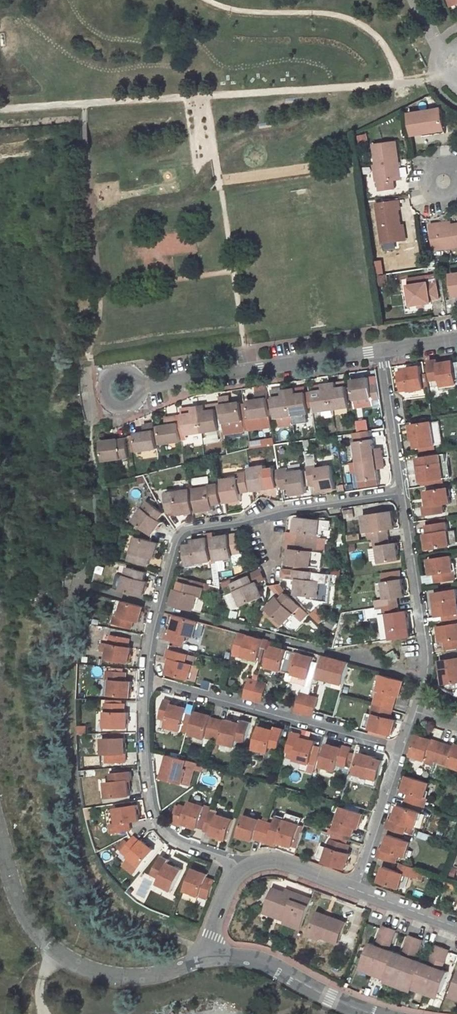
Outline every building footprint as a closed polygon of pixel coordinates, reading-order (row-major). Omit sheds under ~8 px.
[(434,128),(448,126),(446,108),(413,112),(416,134),(434,132),(434,128)] [(435,135),(449,133),(448,126),(434,128),(434,132),(435,135)] [(380,164),(381,179),(383,189),(397,188),(396,179),(404,178),(400,141),(378,144),(380,164)] [(381,203),(385,242),(406,240),(404,225),(402,208),(404,208),(403,200),(381,203)] [(442,227),(442,224),(433,225),(437,250),(456,248),(456,225),(454,225),(442,227)] [(410,282),(403,283),(405,305),(411,304),(410,282)] [(421,304),(427,303),(434,302),(433,300),(442,299),(440,284),(431,285),(431,282),(411,285),(414,305),(421,304)] [(456,384),(453,361),(438,363),(438,360),(429,361),(431,379),(439,378),(441,386),(456,384)] [(425,389),(421,366),(406,368),(406,371),(398,372),(401,391),(409,390),(409,391),(425,389)] [(355,402),(372,399),(373,403),(381,402),(378,386),(370,387),(369,380),(352,383),(355,402)] [(350,409),(347,388),(337,390),(337,385),(330,386),(334,412),(350,409)] [(334,412),(330,386),(322,387),(323,392),(314,393),(317,414),(334,412)] [(270,416),(266,390),(259,391),(260,399),(257,400),(248,401),(250,418),(270,416)] [(289,392),(293,418),(310,415),(307,395),(297,396),(296,391),(289,392)] [(273,400),(276,420),(293,418),(289,392),(282,393),(283,398),(273,400)] [(223,423),(243,420),(241,402),(232,403),(228,404),(227,395),(219,397),(221,409),(222,418),(223,423)] [(199,407),(203,432),(220,430),(218,419),(216,409),(207,411),(206,405),(199,406),(199,407)] [(203,432),(199,407),(192,408),(192,413),(183,415),(183,417),(186,436),(203,433),(203,432)] [(252,426),(271,423),(270,416),(250,418),(252,426)] [(171,425),(168,426),(159,427),(162,446),(182,443),(178,417),(170,418),(171,425)] [(436,447),(432,423),(411,426),(413,442),(415,442),(416,450),(436,447)] [(137,451),(137,452),(158,449),(154,424),(146,425),(147,432),(144,433),(134,434),(135,436),(137,451)] [(375,452),(374,448),(372,431),(354,433),(358,462),(384,458),(383,450),(375,452)] [(125,439),(100,443),(102,462),(128,459),(125,439)] [(307,455),(308,465),(318,464),(316,454),(307,455)] [(446,455),(441,456),(442,464),(444,480),(452,479),(449,463),(447,464),(446,455)] [(422,483),(444,480),(442,464),(441,456),(418,460),(422,483)] [(377,470),(377,466),(385,465),(384,458),(358,462),(362,488),(380,485),(377,470)] [(333,466),(318,468),(318,464),(308,465),(309,469),(312,485),(320,485),(321,491),(336,489),(333,466)] [(251,467),(254,490),(278,487),(274,468),(267,469),(266,465),(251,467)] [(283,490),(291,488),(293,496),(309,493),(308,486),(312,485),(309,469),(288,472),(288,469),(280,470),(283,490)] [(223,479),(227,502),(241,500),(240,492),(249,491),(246,472),(237,473),(237,477),(223,479)] [(196,492),(199,510),(199,511),(214,509),(214,504),(222,502),(219,484),(211,485),(210,486),(196,489),(196,492)] [(179,515),(195,512),(195,511),(192,493),(191,489),(167,493),(168,498),(170,510),(170,512),(178,510),(179,515)] [(426,493),(428,507),(425,508),(426,517),(446,514),(444,505),(451,504),(449,489),(426,493)] [(134,518),(151,534),(163,523),(159,520),(166,513),(151,499),(134,518)] [(372,513),(375,531),(371,532),(372,539),(388,537),(387,529),(394,527),(391,510),(372,513)] [(298,533),(297,541),(318,543),(326,544),(327,536),(319,535),(320,520),(297,517),(295,532),(298,533)] [(427,551),(450,548),(447,524),(427,527),(429,535),(425,536),(427,551)] [(295,532),(286,531),(285,539),(297,541),(298,533),(295,532)] [(218,560),(233,558),(233,555),(241,553),(238,535),(214,538),(218,560)] [(134,537),(127,560),(146,565),(148,557),(151,558),(156,543),(134,537)] [(376,546),(379,563),(399,560),(396,542),(389,543),(388,537),(372,539),(374,546),(376,546)] [(214,538),(208,539),(211,561),(218,560),(214,538)] [(185,546),(187,557),(188,565),(211,561),(208,539),(193,541),(194,545),(185,546)] [(297,541),(285,539),(285,547),(290,548),(296,548),(297,541)] [(290,548),(289,563),(312,566),(313,551),(317,552),(318,543),(297,541),(296,548),(290,548)] [(436,583),(456,580),(452,557),(429,561),(431,576),(435,575),(436,583)] [(144,572),(125,567),(119,590),(141,596),(145,581),(142,580),(144,572)] [(294,578),(295,569),(282,567),(281,577),(294,578)] [(296,593),(319,596),(318,600),(329,601),(332,573),(295,569),(294,578),(293,583),(297,584),(296,593)] [(250,575),(251,577),(254,584),(257,582),(265,579),(261,570),(250,575)] [(194,611),(197,597),(201,598),(204,589),(210,591),(211,585),(182,577),(178,590),(175,590),(171,604),(194,611)] [(264,597),(257,582),(254,584),(251,577),(233,585),(243,606),(264,597)] [(382,583),(385,600),(381,601),(382,608),(399,605),(398,599),(405,597),(402,580),(382,583)] [(272,586),(282,600),(286,594),(280,585),(272,586)] [(456,591),(437,594),(439,602),(435,603),(437,618),(456,615),(456,592),(456,591)] [(285,625),(295,614),(302,620),(308,614),(301,607),(286,594),(282,600),(281,600),(278,598),(268,609),(285,625)] [(143,607),(123,601),(119,615),(115,615),(112,623),(131,628),(133,620),(139,622),(143,607)] [(387,614),(389,630),(389,632),(409,629),(406,611),(400,612),(399,605),(382,608),(383,615),(387,614)] [(174,615),(171,629),(167,627),(164,636),(183,642),(185,633),(193,635),(197,621),(174,615)] [(456,650),(456,626),(439,629),(441,644),(444,643),(446,651),(456,650)] [(390,640),(411,636),(409,629),(389,632),(390,640)] [(256,660),(262,639),(239,632),(233,654),(256,660)] [(104,657),(128,661),(131,647),(126,646),(127,638),(108,634),(104,657)] [(280,670),(286,649),(270,645),(265,666),(280,670)] [(164,671),(186,677),(190,663),(184,661),(186,652),(167,647),(165,656),(168,656),(164,671)] [(400,658),(395,649),(387,653),(393,662),(400,658)] [(184,661),(190,663),(192,663),(194,655),(186,652),(184,661)] [(308,677),(314,657),(299,653),(293,674),(308,677)] [(343,683),(349,663),(324,656),(318,676),(343,683)] [(440,663),(443,686),(455,684),(456,684),(456,660),(440,663)] [(107,694),(129,696),(130,682),(126,681),(126,673),(107,671),(106,679),(109,680),(107,694)] [(383,674),(377,696),(395,701),(398,693),(402,695),(406,680),(383,674)] [(247,678),(243,696),(251,699),(256,680),(247,678)] [(260,702),(265,682),(256,680),(251,699),(260,702)] [(303,713),(308,694),(300,692),(295,711),(303,713)] [(312,715),(317,696),(308,694),(303,713),(312,715)] [(181,710),(182,706),(169,702),(169,698),(160,696),(155,714),(164,717),(162,724),(176,728),(176,726),(180,727),(184,711),(181,710)] [(395,701),(377,696),(375,704),(393,708),(395,701)] [(122,704),(104,704),(103,728),(126,729),(127,713),(122,713),(122,704)] [(393,708),(375,704),(373,711),(377,713),(372,727),(394,734),(399,719),(391,717),(393,708)] [(204,733),(214,736),(219,717),(209,715),(210,713),(196,708),(189,732),(204,737),(204,733)] [(373,711),(370,711),(366,725),(372,727),(377,713),(373,711)] [(219,717),(214,736),(220,738),(225,719),(219,717)] [(240,721),(226,717),(225,719),(220,738),(220,740),(234,744),(236,737),(244,739),(249,720),(241,718),(240,721)] [(260,723),(254,745),(267,749),(270,742),(278,745),(283,726),(275,724),(274,727),(260,723)] [(303,731),(302,734),(310,736),(311,730),(303,728),(303,731)] [(315,742),(316,738),(310,736),(302,734),(303,731),(294,729),(289,747),(297,749),(295,756),(303,758),(301,766),(309,767),(315,742)] [(441,737),(418,730),(412,751),(426,756),(427,752),(435,755),(441,737)] [(441,737),(435,755),(443,757),(448,739),(441,737)] [(124,762),(123,739),(99,739),(100,753),(103,753),(104,763),(124,762)] [(456,742),(448,739),(443,757),(456,762),(456,741),(456,742)] [(327,740),(321,763),(336,768),(338,760),(346,762),(352,744),(343,742),(342,745),(327,740)] [(321,744),(315,742),(309,767),(314,769),(321,744)] [(354,772),(369,776),(368,777),(368,779),(371,780),(370,783),(375,784),(382,760),(382,758),(374,756),(374,755),(374,753),(361,749),(360,751),(354,772)] [(182,769),(185,758),(180,757),(166,753),(160,777),(180,783),(184,770),(182,769)] [(184,770),(180,783),(188,785),(195,761),(185,758),(182,769),(184,770)] [(131,795),(129,780),(132,779),(131,771),(112,773),(113,781),(106,782),(107,797),(131,795)] [(404,797),(423,804),(426,795),(424,795),(428,781),(407,774),(402,788),(407,789),(404,797)] [(196,829),(203,807),(188,802),(187,808),(178,805),(172,824),(181,827),(181,824),(196,829)] [(137,803),(113,807),(116,822),(109,823),(110,832),(129,829),(127,820),(139,819),(137,803)] [(387,824),(405,830),(407,823),(415,825),(419,811),(397,804),(392,818),(389,817),(387,824)] [(342,805),(334,827),(348,832),(352,833),(355,825),(360,826),(364,812),(342,805)] [(228,836),(234,815),(211,808),(205,826),(213,829),(213,831),(228,836)] [(268,819),(245,812),(239,833),(254,837),(254,835),(262,838),(268,819)] [(268,840),(277,843),(278,839),(292,844),(300,821),(301,815),(294,813),(292,820),(276,815),(274,821),(268,840)] [(268,819),(262,838),(268,840),(274,821),(268,819)] [(305,823),(300,821),(292,844),(297,846),(305,823)] [(415,825),(407,823),(405,830),(412,832),(415,825)] [(348,832),(334,827),(333,831),(347,836),(348,832)] [(122,848),(141,862),(155,844),(143,835),(140,838),(134,832),(122,848)] [(350,838),(333,832),(331,837),(349,843),(350,838)] [(387,833),(382,847),(379,846),(377,854),(396,860),(398,852),(405,855),(410,840),(387,833)] [(346,851),(349,843),(331,837),(329,845),(325,858),(324,860),(347,867),(351,852),(346,851)] [(322,843),(317,856),(325,858),(329,845),(322,843)] [(181,870),(168,863),(170,860),(161,855),(152,873),(159,877),(156,883),(170,890),(181,870)] [(379,880),(399,887),(404,872),(416,876),(419,867),(401,861),(398,871),(384,866),(379,880)] [(422,879),(425,869),(419,867),(416,876),(422,879)] [(185,889),(208,897),(214,878),(206,875),(207,872),(193,868),(185,889)] [(301,929),(312,898),(292,891),(291,894),(286,893),(273,888),(266,908),(285,914),(283,919),(282,922),(301,929)] [(285,914),(266,908),(264,912),(283,919),(285,914)] [(321,936),(337,942),(345,922),(317,911),(308,936),(320,940),(321,936)] [(370,941),(362,961),(375,966),(390,926),(383,923),(378,936),(381,937),(379,944),(376,943),(370,941)] [(390,926),(375,966),(388,971),(395,951),(389,949),(386,948),(388,940),(392,941),(395,932),(396,929),(390,926)] [(400,979),(416,936),(409,934),(404,946),(408,947),(405,955),(402,953),(395,951),(388,971),(387,974),(400,979)] [(416,936),(400,979),(414,984),(414,982),(422,961),(416,959),(412,958),(415,950),(418,951),(422,942),(423,939),(416,936)] [(422,961),(414,982),(427,987),(442,946),(435,944),(431,956),(434,958),(431,965),(428,963),(422,961)] [(442,946),(427,987),(440,992),(448,971),(442,969),(438,967),(441,960),(444,962),(449,949),(442,946)] [(375,966),(362,961),(360,967),(373,972),(375,966)] [(373,972),(385,977),(387,974),(388,971),(375,966),(373,972)] [(400,979),(387,974),(385,977),(385,980),(398,985),(400,979)] [(398,985),(411,990),(412,987),(414,984),(400,979),(398,985)] [(427,987),(414,982),(414,984),(412,987),(425,992),(427,987)] [(440,992),(427,987),(425,992),(438,997),(440,992)]
